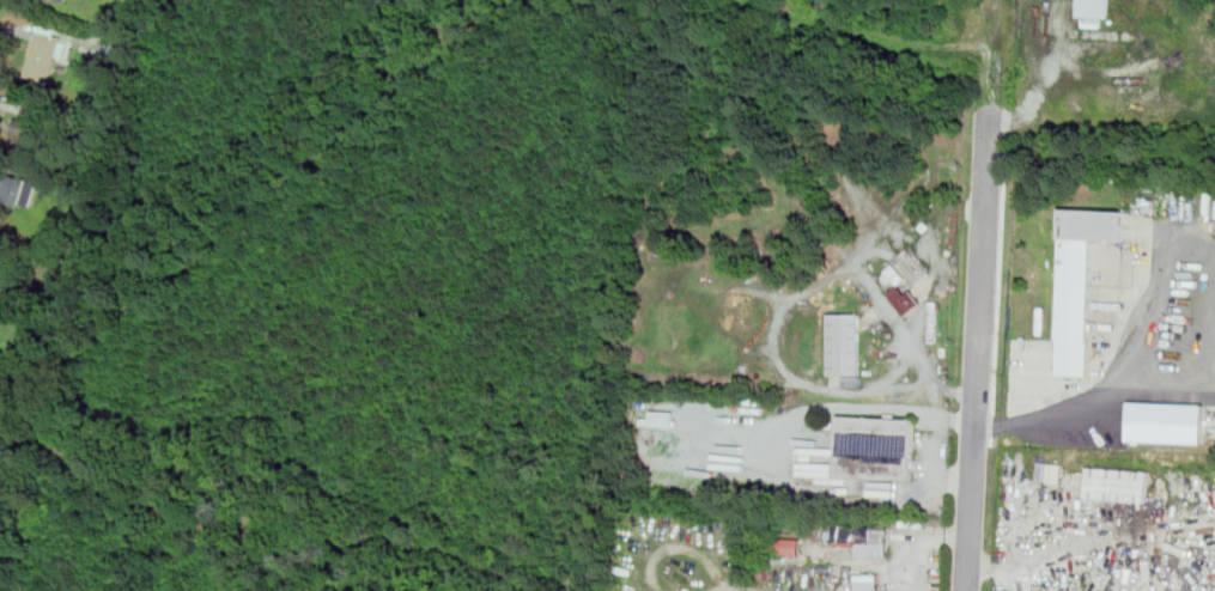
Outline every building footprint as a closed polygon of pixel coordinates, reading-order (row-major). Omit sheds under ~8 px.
[(1079,17),(1110,17),(1110,0),(1079,0),(1079,17)] [(53,83),(63,32),(37,28),(26,78),(53,83)] [(37,147),(43,106),(19,103),(14,145),(37,147)] [(30,179),(5,172),(0,191),(0,197),(24,203),(30,179)] [(1058,374),(1089,376),(1094,239),(1124,239),(1125,211),(1063,208),(1058,374)] [(901,256),(918,275),(925,270),(907,250),(901,256)] [(8,257),(0,256),(0,304),(8,257)] [(907,294),(901,286),(892,292),(905,313),(922,303),(913,291),(907,294)] [(859,374),(828,374),(828,313),(859,313),(859,374)] [(1130,401),(1130,440),(1204,443),(1204,403),(1130,401)] [(910,479),(837,475),(839,416),(912,420),(910,479)] [(834,463),(799,462),(799,475),(834,476),(834,463)] [(1047,482),(1060,483),(1061,464),(1048,464),(1047,482)] [(1087,468),(1146,471),(1144,501),(1086,498),(1087,468)] [(834,529),(873,530),(873,534),(888,534),(888,555),(857,554),(857,546),(834,544),(834,529)] [(800,554),(770,553),(771,537),(801,538),(800,554)] [(877,575),(877,590),(857,590),(857,574),(877,575)]
